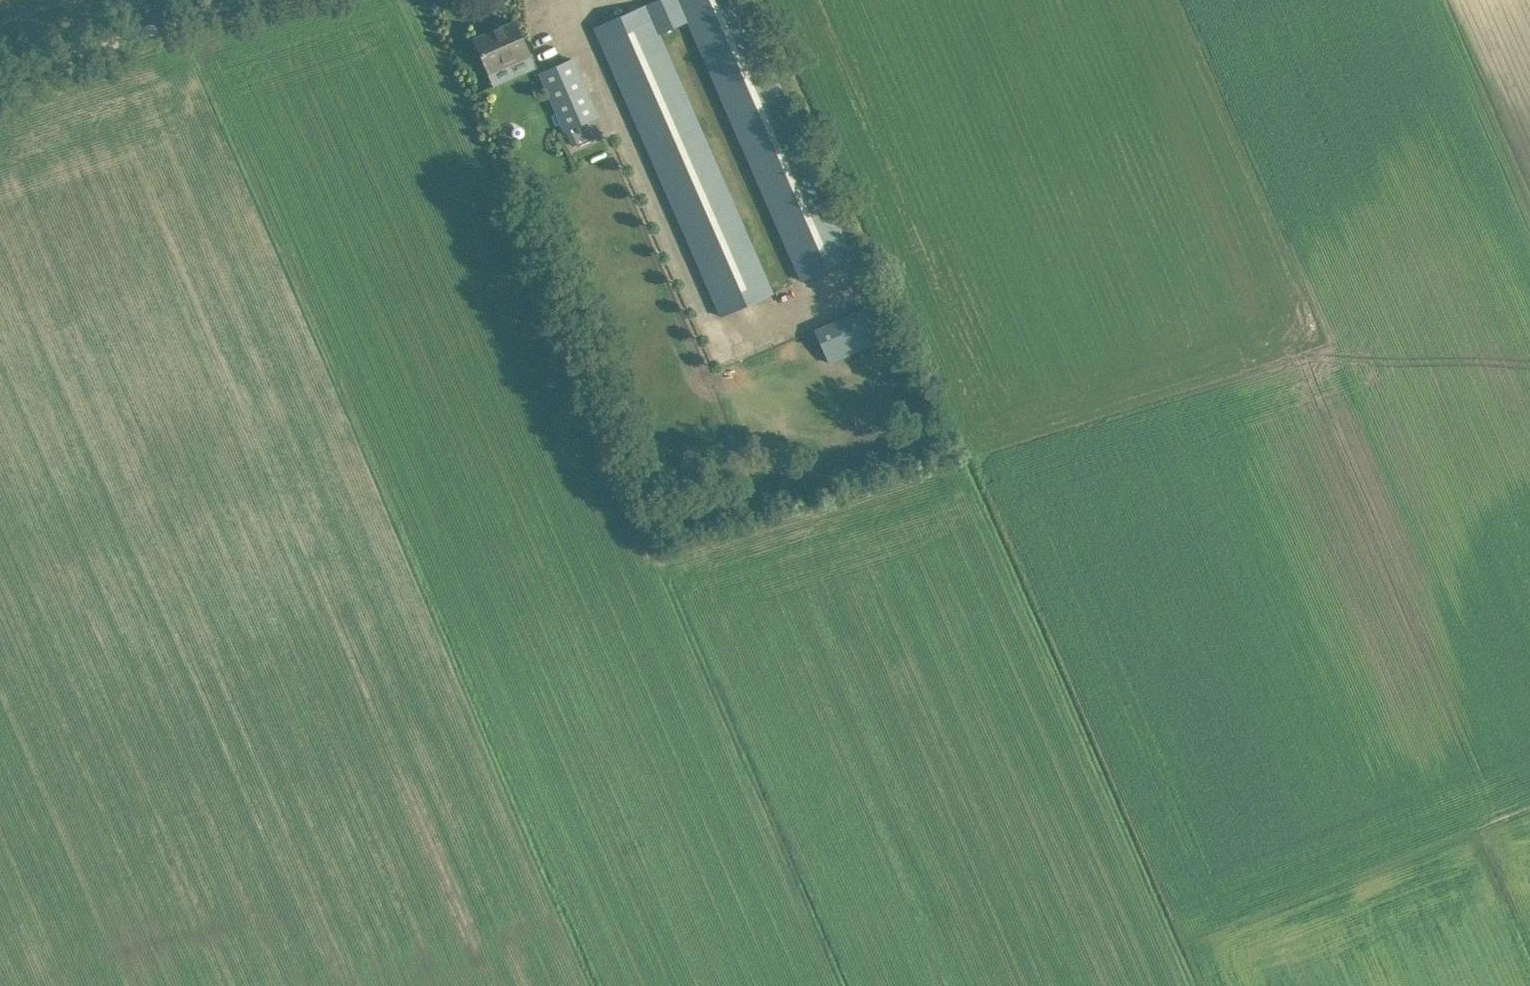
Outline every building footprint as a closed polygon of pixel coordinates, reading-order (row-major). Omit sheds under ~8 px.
[(853,257),(740,0),(654,0),(594,26),(721,315),(773,293),(659,33),(688,20),(802,280),(853,257)] [(515,20),(475,38),(483,56),(490,72),(494,83),(535,65),(530,54),(523,38),(515,20)] [(566,130),(597,116),(572,58),(540,71),(566,130)] [(829,362),(888,337),(872,302),(814,327),(829,362)]
